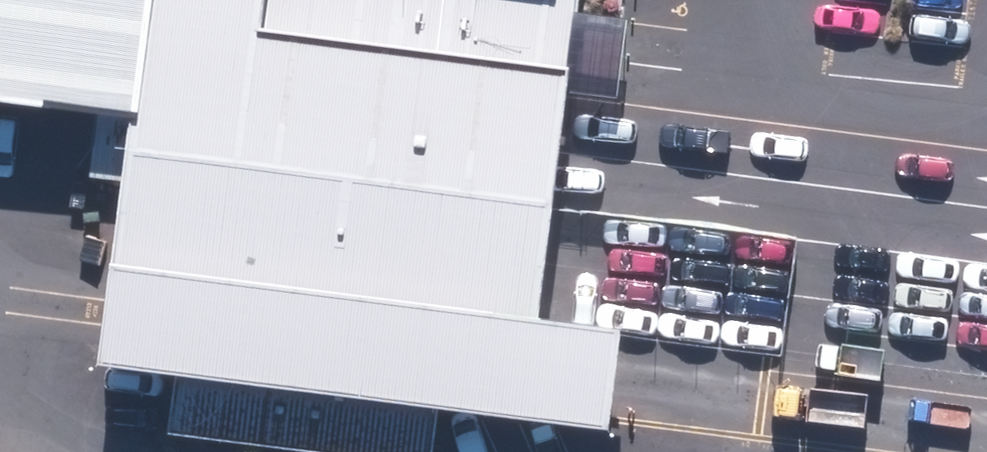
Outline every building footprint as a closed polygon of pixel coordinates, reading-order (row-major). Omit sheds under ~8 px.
[(130,125),(139,42),(145,0),(0,0),(0,109),(130,125)] [(139,42),(564,97),(573,15),(575,0),(145,0),(139,42)] [(618,19),(573,15),(564,97),(619,102),(623,66),(627,20),(618,19)] [(552,178),(564,97),(139,42),(130,125),(125,150),(548,206),(552,178)] [(542,251),(548,206),(125,150),(108,270),(533,326),(542,251)] [(533,326),(108,270),(102,318),(95,368),(173,379),(165,437),(275,451),(432,451),(437,413),(604,435),(611,384),(617,339),(533,326)]
